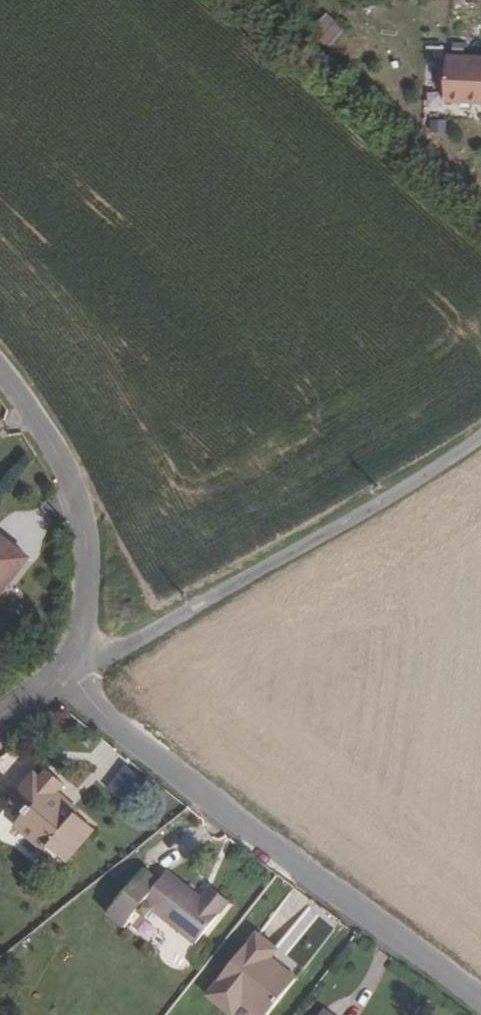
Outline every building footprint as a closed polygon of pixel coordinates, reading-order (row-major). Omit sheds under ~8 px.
[(334,48),(350,31),(331,13),(314,31),(334,48)] [(441,60),(439,102),(480,104),(480,62),(441,60)] [(0,537),(0,597),(30,559),(0,536),(0,537)] [(39,778),(34,774),(15,795),(31,809),(27,815),(17,826),(46,851),(48,848),(64,862),(93,829),(76,814),(65,804),(66,802),(57,793),(64,785),(47,770),(39,778)] [(11,801),(27,815),(31,809),(15,795),(11,801)] [(65,804),(76,814),(78,812),(66,802),(65,804)] [(160,882),(144,870),(108,914),(125,928),(138,911),(146,917),(152,909),(196,944),(230,902),(211,887),(202,899),(168,871),(160,882)] [(297,980),(271,960),(277,951),(255,935),(208,1000),(228,1014),(239,1014),(244,1008),(253,1014),(271,1014),(297,980)]
